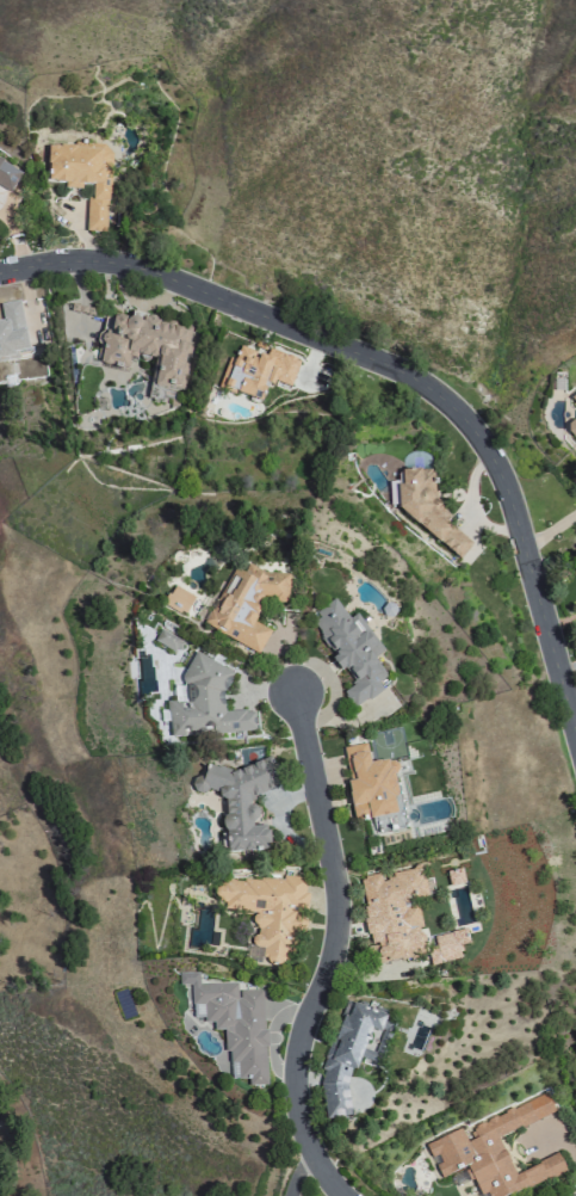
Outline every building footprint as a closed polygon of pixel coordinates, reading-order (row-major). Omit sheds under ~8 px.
[(106,231),(109,145),(46,143),(45,183),(63,183),(63,188),(81,189),(82,184),(88,184),(86,231),(106,231)] [(0,158),(0,184),(10,190),(21,169),(0,158)] [(28,351),(19,299),(0,302),(0,308),(2,320),(0,320),(0,355),(28,351)] [(147,398),(162,400),(163,386),(180,388),(189,324),(130,316),(129,318),(106,315),(99,362),(127,366),(129,355),(153,359),(147,398)] [(260,400),(266,380),(289,387),(299,358),(267,348),(265,355),(238,347),(234,360),(227,357),(218,387),(260,400)] [(567,424),(567,432),(572,438),(575,438),(575,419),(567,424)] [(471,544),(444,523),(450,516),(437,505),(432,505),(430,469),(400,470),(401,484),(396,490),(397,509),(459,559),(471,544)] [(257,653),(270,630),(251,620),(265,595),(279,602),(292,579),(273,569),(269,576),(240,560),(205,624),(257,653)] [(170,596),(163,594),(159,606),(186,614),(193,594),(172,588),(170,596)] [(310,612),(337,671),(345,667),(354,686),(343,691),(350,706),(389,687),(375,656),(379,654),(359,613),(346,619),(337,599),(310,612)] [(183,642),(159,629),(153,641),(177,654),(183,642)] [(341,747),(354,821),(396,814),(393,797),(396,797),(389,759),(368,762),(365,743),(341,747)] [(227,852),(253,850),(269,844),(269,835),(264,824),(258,817),(249,797),(277,786),(276,769),(271,756),(240,768),(202,770),(202,775),(191,779),(192,793),(201,792),(202,792),(217,791),(222,805),(224,832),(225,846),(227,852)] [(423,953),(419,927),(420,927),(414,897),(426,895),(422,868),(380,875),(380,872),(359,876),(364,903),(373,901),(378,932),(372,933),(375,946),(367,947),(370,963),(423,953)] [(219,881),(221,911),(251,909),(254,946),(263,945),(264,962),(295,959),(293,929),(307,927),(303,874),(219,881)] [(457,945),(467,944),(466,932),(431,936),(434,962),(458,960),(457,945)] [(262,988),(236,990),(236,982),(199,984),(198,972),(178,972),(178,987),(190,987),(191,1017),(204,1017),(205,1029),(223,1028),(224,1063),(236,1062),(237,1080),(247,1079),(247,1086),(266,1085),(262,988)] [(350,1116),(346,1082),(350,1069),(356,1068),(368,1027),(380,1030),(385,1013),(344,999),(323,1068),(323,1071),(321,1080),(325,1117),(325,1119),(350,1116)] [(498,1135),(554,1113),(546,1094),(464,1126),(464,1127),(424,1142),(430,1157),(433,1156),(441,1176),(466,1166),(477,1195),(487,1192),(489,1195),(506,1195),(565,1173),(558,1155),(512,1172),(498,1135)]
